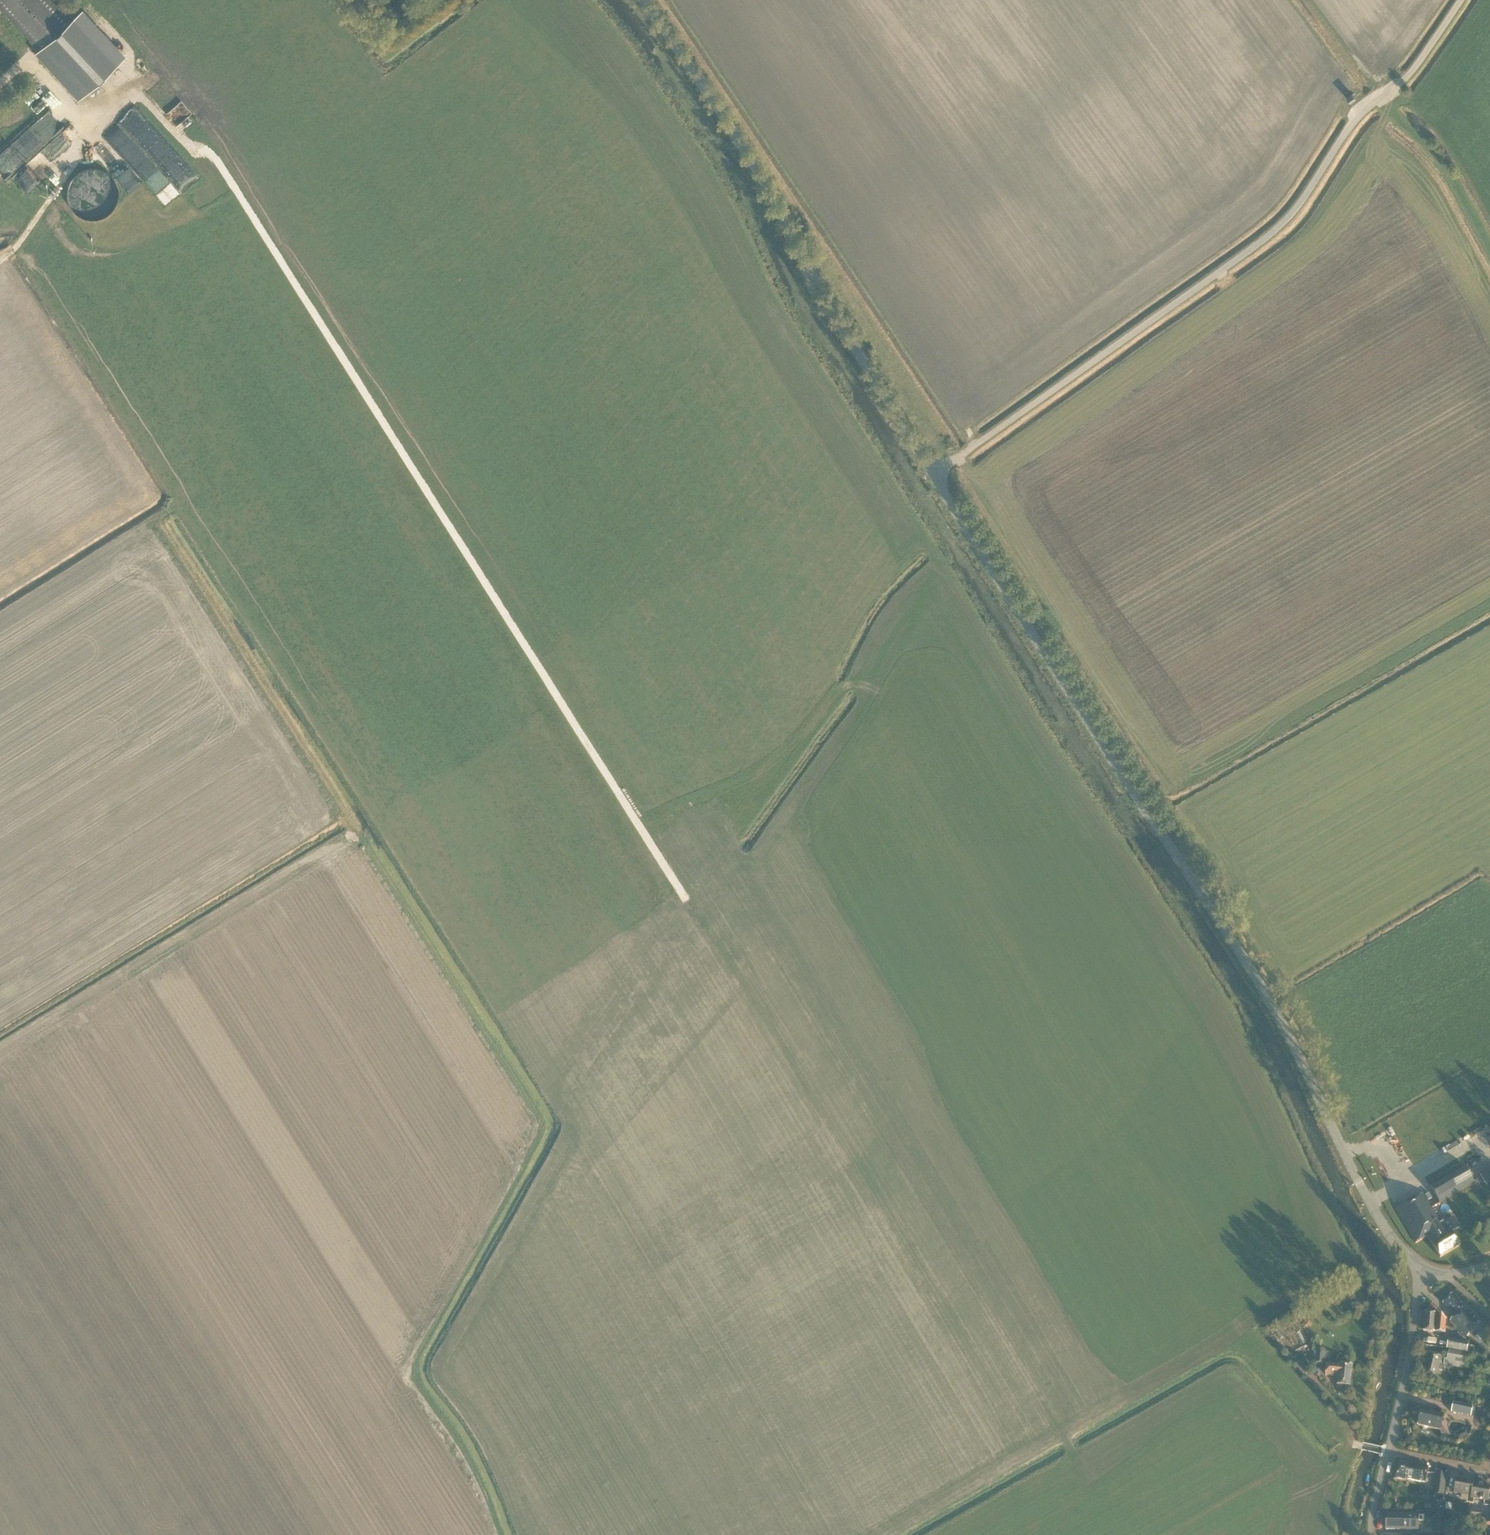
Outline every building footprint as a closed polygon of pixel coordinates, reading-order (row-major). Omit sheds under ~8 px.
[(40,48),(71,20),(52,0),(0,0),(0,6),(40,48)] [(71,20),(82,9),(73,0),(52,0),(71,20)] [(74,17),(71,20),(40,48),(35,53),(78,99),(117,63),(74,17)] [(1356,95),(1352,90),(1346,94),(1350,100),(1356,95)] [(153,156),(169,144),(162,134),(145,146),(153,156)] [(58,179),(70,162),(57,153),(45,170),(58,179)] [(149,157),(135,170),(156,193),(170,180),(149,157)] [(74,186),(72,187),(90,218),(122,198),(101,162),(71,180),(74,186)] [(1459,1091),(1400,1126),(1421,1163),(1481,1128),(1459,1091)] [(1473,1181),(1464,1166),(1430,1187),(1440,1205),(1475,1184),(1473,1181)] [(1478,1174),(1485,1186),(1489,1183),(1489,1168),(1478,1174)] [(1416,1244),(1428,1237),(1440,1258),(1460,1246),(1453,1233),(1450,1235),(1443,1223),(1441,1224),(1423,1194),(1396,1210),(1416,1244)] [(1481,1226),(1485,1233),(1489,1231),(1489,1229),(1487,1223),(1481,1226)] [(1443,1304),(1456,1316),(1450,1322),(1467,1337),(1480,1323),(1464,1308),(1465,1306),(1452,1294),(1443,1304)] [(1425,1313),(1423,1332),(1435,1333),(1445,1334),(1445,1329),(1446,1320),(1442,1316),(1436,1315),(1437,1314),(1425,1313)] [(1456,1330),(1446,1320),(1445,1329),(1456,1330)] [(1447,1349),(1467,1353),(1468,1347),(1469,1343),(1449,1340),(1447,1349)] [(1468,1347),(1467,1353),(1474,1355),(1476,1348),(1468,1347)] [(1429,1353),(1424,1376),(1441,1379),(1443,1366),(1463,1370),(1466,1355),(1449,1351),(1447,1360),(1444,1360),(1445,1358),(1440,1357),(1440,1356),(1429,1353)] [(1316,1364),(1324,1365),(1325,1353),(1317,1352),(1316,1364)] [(1340,1365),(1339,1366),(1327,1365),(1325,1376),(1338,1377),(1337,1386),(1350,1388),(1352,1367),(1340,1365)] [(1453,1402),(1451,1413),(1471,1417),(1472,1407),(1453,1402)] [(1418,1426),(1440,1431),(1444,1415),(1421,1411),(1418,1426)] [(1399,1463),(1396,1479),(1405,1481),(1405,1480),(1424,1484),(1428,1468),(1410,1464),(1410,1466),(1399,1463)] [(1443,1502),(1446,1476),(1436,1474),(1434,1494),(1436,1494),(1436,1501),(1443,1502)] [(1471,1499),(1474,1485),(1474,1483),(1456,1480),(1454,1494),(1468,1496),(1467,1503),(1473,1505),(1474,1500),(1471,1499)] [(1489,1500),(1489,1492),(1489,1488),(1474,1485),(1471,1499),(1474,1500),(1485,1501),(1484,1506),(1489,1507),(1489,1500)] [(1386,1515),(1385,1530),(1413,1531),(1414,1523),(1419,1523),(1419,1516),(1386,1515)] [(1435,1534),(1445,1534),(1445,1515),(1435,1515),(1435,1534)]
